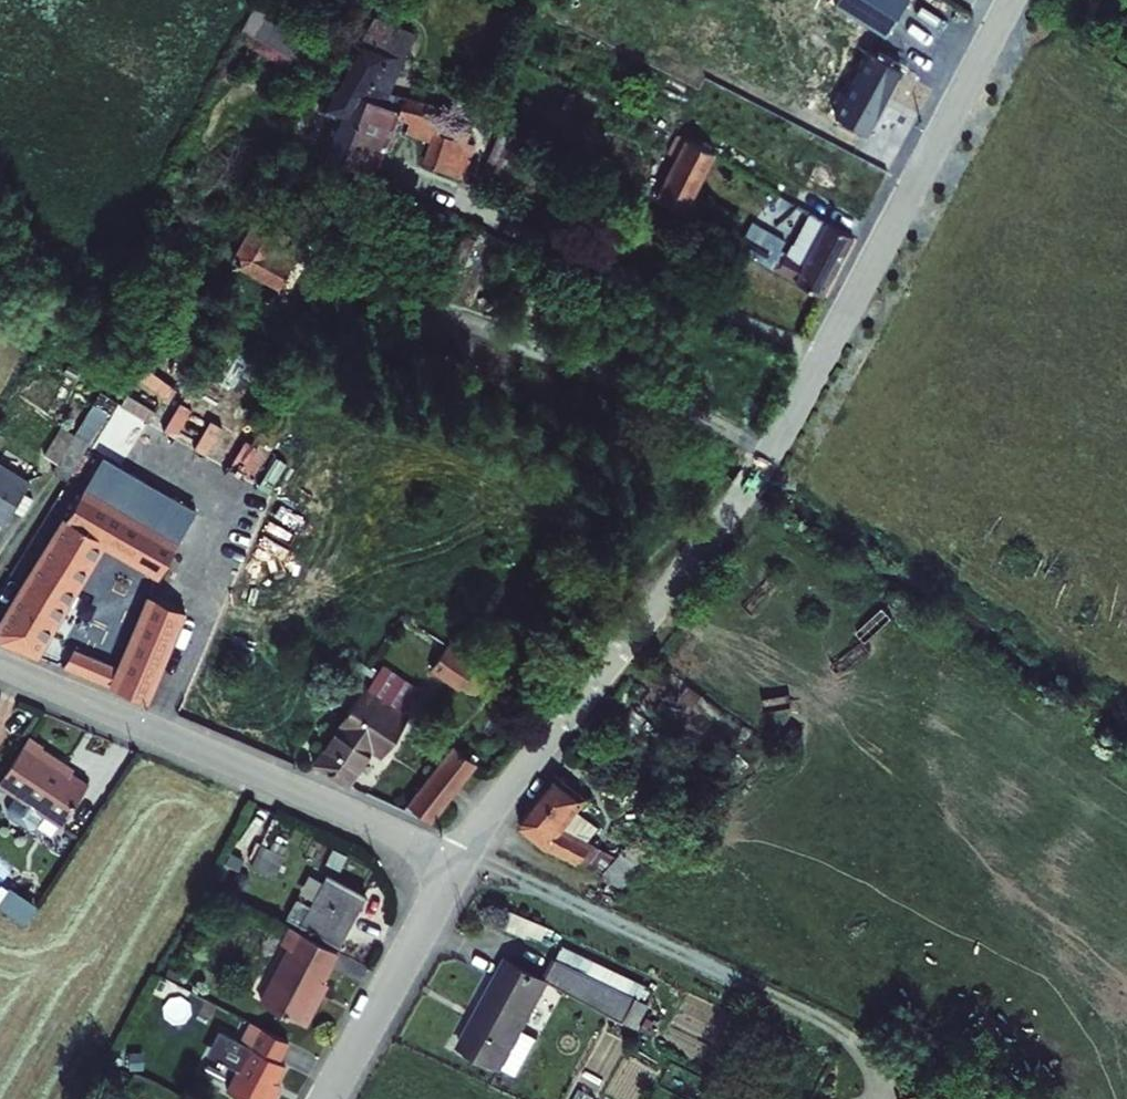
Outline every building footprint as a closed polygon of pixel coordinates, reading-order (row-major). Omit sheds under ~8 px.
[(257,4),(241,29),(248,33),(244,41),(300,76),(306,65),(326,77),(340,56),(257,4)] [(361,40),(404,59),(414,34),(375,17),(361,40)] [(404,59),(361,40),(360,40),(319,110),(336,118),(319,160),(372,182),(397,120),(400,112),(385,106),(390,94),(404,59)] [(825,75),(816,91),(845,107),(827,141),(838,147),(887,172),(915,119),(825,75)] [(400,112),(397,120),(407,124),(404,135),(429,144),(422,163),(426,167),(464,180),(480,129),(472,126),(474,118),(390,94),(385,106),(400,112)] [(501,127),(481,173),(488,176),(483,189),(503,197),(527,140),(501,127)] [(675,159),(655,198),(685,213),(715,154),(676,135),(666,154),(675,159)] [(711,200),(698,222),(726,238),(739,216),(711,200)] [(752,223),(737,250),(794,282),(822,297),(853,238),(825,222),(809,213),(792,245),(791,245),(786,254),(781,250),(785,242),(752,223)] [(256,216),(232,257),(237,267),(279,290),(294,262),(296,263),(306,244),(256,216)] [(450,231),(440,255),(465,265),(475,241),(450,231)] [(59,469),(54,476),(73,488),(95,452),(77,441),(73,447),(58,438),(45,460),(59,469)] [(104,464),(87,492),(184,553),(202,525),(104,464)] [(2,530),(27,488),(0,471),(0,528),(2,530)] [(0,635),(0,640),(37,662),(108,545),(167,580),(184,553),(87,492),(0,635)] [(125,675),(117,693),(149,708),(189,620),(157,606),(125,675)] [(453,652),(436,675),(465,695),(481,673),(453,652)] [(75,653),(66,671),(97,684),(105,666),(75,653)] [(105,666),(97,684),(117,693),(125,675),(105,666)] [(360,709),(319,767),(352,790),(372,761),(378,765),(399,735),(360,709)] [(25,741),(0,779),(0,792),(13,801),(4,814),(5,820),(26,833),(32,832),(41,818),(57,829),(84,788),(36,757),(40,751),(25,741)] [(459,752),(413,808),(436,827),(482,770),(459,752)] [(521,814),(522,823),(559,848),(583,859),(590,849),(564,826),(589,797),(557,771),(521,814)] [(261,841),(249,862),(272,875),(284,854),(261,841)] [(622,850),(606,875),(622,885),(638,860),(622,850)] [(295,897),(285,916),(335,943),(363,892),(325,872),(308,904),(295,897)] [(0,894),(0,903),(31,920),(41,902),(6,883),(0,894)] [(289,948),(258,1005),(302,1028),(316,1002),(310,999),(319,981),(335,952),(288,927),(279,944),(289,948)] [(642,980),(560,938),(553,951),(635,993),(642,980)] [(542,971),(500,949),(453,1039),(495,1061),(516,1023),(542,973),(633,1021),(645,999),(635,993),(553,951),(542,971)] [(319,981),(310,999),(316,1002),(326,985),(319,981)] [(224,1088),(244,1098),(269,1098),(273,1092),(267,1089),(282,1062),(275,1059),(285,1041),(246,1019),(235,1039),(247,1046),(224,1088)] [(532,1032),(516,1023),(495,1061),(512,1070),(532,1032)]
